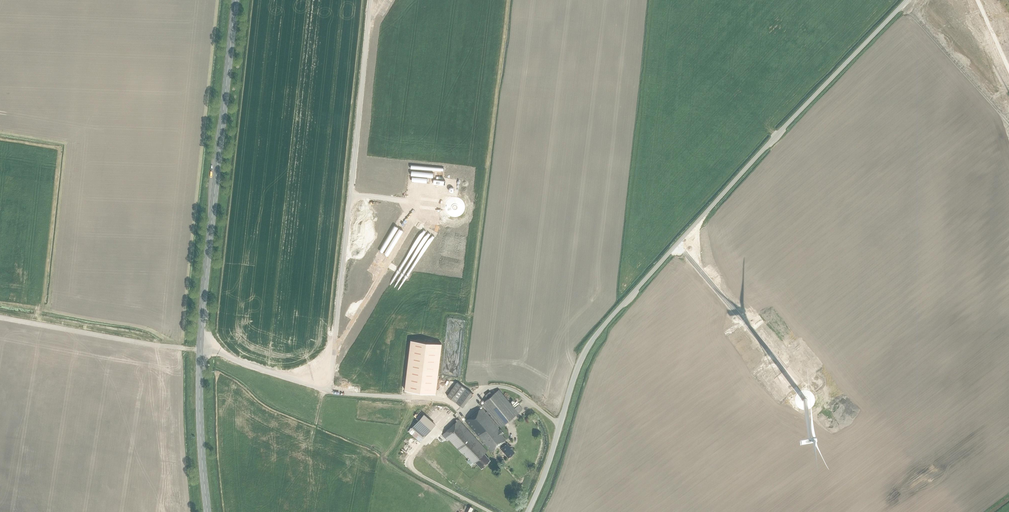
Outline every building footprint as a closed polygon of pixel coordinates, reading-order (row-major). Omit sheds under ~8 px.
[(405,384),(405,390),(436,393),(442,343),(411,340),(405,384)] [(448,395),(464,407),(473,393),(458,382),(448,395)] [(518,413),(514,408),(499,390),(493,395),(490,391),(485,395),(488,399),(482,404),(487,411),(489,412),(501,427),(518,413)] [(518,413),(523,409),(519,405),(514,408),(518,413)] [(489,412),(487,411),(486,412),(482,407),(465,421),(492,452),(499,445),(501,448),(508,457),(514,452),(507,443),(505,441),(506,439),(502,434),(504,432),(501,429),(500,429),(497,426),(498,426),(488,414),(489,412)] [(412,428),(424,438),(436,424),(424,413),(420,418),(412,427),(412,428)] [(487,451),(458,419),(444,433),(449,439),(463,454),(463,453),(468,459),(469,458),(474,463),(476,462),(482,468),(490,460),(484,454),(487,451)]
